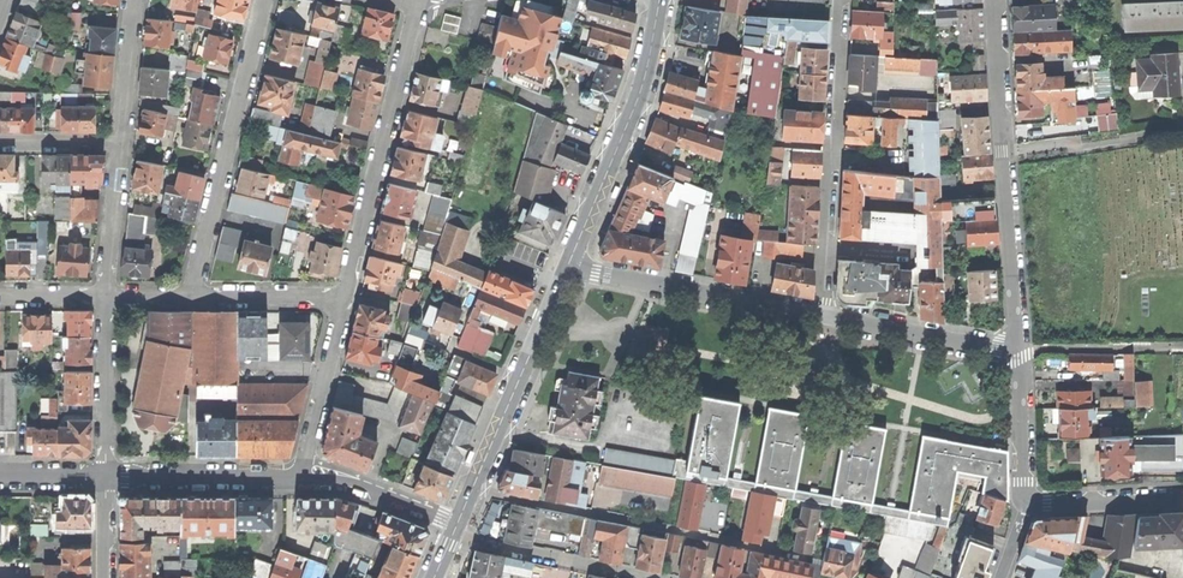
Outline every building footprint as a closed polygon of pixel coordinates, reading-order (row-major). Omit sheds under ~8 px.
[(25,0),(21,0),(19,7),(35,14),(39,4),(38,4),(25,0)] [(170,6),(196,10),(197,9),(198,0),(171,0),(170,6)] [(214,13),(233,18),(233,17),(244,20),(249,0),(218,0),(214,13)] [(562,18),(570,20),(576,0),(567,0),(562,18)] [(632,11),(589,0),(586,10),(599,13),(597,21),(632,30),(634,22),(636,12),(632,11)] [(726,12),(740,15),(745,16),(748,0),(728,0),(726,12)] [(1123,28),(1144,27),(1148,27),(1182,25),(1182,1),(1169,2),(1166,2),(1147,3),(1144,3),(1142,3),(1121,4),(1123,28)] [(878,2),(877,10),(893,10),(893,3),(878,2)] [(313,19),(312,25),(334,30),(335,24),(339,8),(328,5),(317,3),(314,16),(313,19)] [(548,47),(553,48),(562,18),(522,6),(518,20),(502,15),(491,53),(504,57),(506,48),(512,50),(503,81),(540,91),(548,65),(544,64),(546,55),(548,47)] [(681,37),(714,43),(719,11),(686,6),(684,16),(683,20),(682,26),(683,26),(681,37)] [(1014,32),(1041,31),(1054,30),(1052,6),(1013,8),(1014,19),(1014,32)] [(281,7),(277,19),(292,22),(295,10),(281,7)] [(369,8),(362,34),(387,40),(391,25),(393,14),(369,8)] [(958,41),(982,40),(982,23),(981,8),(957,9),(957,24),(958,41)] [(196,10),(195,18),(194,25),(219,31),(222,21),(213,18),(214,13),(197,9),(196,10)] [(957,24),(957,9),(935,10),(936,25),(957,24)] [(873,41),(880,41),(881,33),(882,13),(853,11),(852,22),(851,36),(873,38),(873,41)] [(66,12),(62,29),(80,31),(82,13),(66,12)] [(40,22),(16,13),(12,25),(7,38),(26,46),(30,47),(31,44),(40,22)] [(445,14),(441,30),(457,34),(461,18),(445,14)] [(176,15),(175,22),(187,24),(194,25),(195,18),(176,15)] [(745,16),(740,15),(737,36),(743,37),(745,16)] [(783,39),(786,40),(788,18),(746,16),(745,16),(743,37),(741,56),(753,58),(745,113),(775,117),(783,63),(784,55),(757,52),(765,32),(783,34),(783,39)] [(828,20),(788,18),(786,40),(795,40),(827,42),(827,31),(828,20)] [(146,31),(144,45),(168,47),(169,43),(170,31),(171,21),(147,19),(146,31)] [(481,23),(477,39),(493,43),(497,27),(481,23)] [(194,25),(187,24),(185,31),(193,32),(194,25)] [(351,29),(335,24),(334,30),(331,40),(347,44),(351,29)] [(90,53),(113,55),(115,42),(116,29),(90,27),(89,35),(90,35),(89,38),(92,38),(90,53)] [(274,43),(271,57),(296,63),(298,59),(301,60),(302,56),(298,55),(304,35),(278,28),(274,43)] [(593,28),(587,47),(599,50),(596,61),(599,62),(610,65),(613,55),(625,58),(628,47),(631,38),(593,28)] [(310,36),(318,38),(320,31),(311,29),(309,36),(310,36)] [(1054,30),(1041,31),(1042,52),(1056,51),(1071,51),(1070,29),(1054,30)] [(1042,52),(1041,31),(1014,32),(1015,42),(1015,53),(1042,52)] [(885,56),(893,57),(893,33),(881,33),(880,41),(879,56),(885,56)] [(210,35),(204,57),(227,63),(230,52),(233,41),(210,35)] [(315,46),(313,55),(319,56),(327,58),(331,41),(318,38),(310,36),(308,44),(315,46)] [(7,38),(3,49),(0,57),(0,62),(7,64),(6,68),(16,72),(17,69),(22,55),(26,46),(7,38)] [(792,63),(795,40),(786,40),(784,55),(783,63),(792,63)] [(560,48),(575,53),(577,47),(562,42),(560,48)] [(47,50),(31,44),(30,47),(46,54),(53,56),(56,47),(49,45),(47,50)] [(578,56),(596,61),(599,50),(587,47),(581,45),(578,56)] [(560,51),(553,48),(548,47),(546,55),(551,56),(558,58),(560,51)] [(801,73),(825,74),(826,62),(826,50),(802,49),(802,52),(802,62),(801,73)] [(578,56),(560,51),(558,58),(557,60),(559,64),(588,75),(588,74),(595,76),(599,62),(596,61),(578,56)] [(84,56),(87,56),(84,84),(110,86),(112,70),(113,55),(90,53),(85,52),(84,56)] [(711,69),(710,76),(735,83),(739,57),(714,52),(711,69)] [(170,53),(168,70),(171,70),(185,72),(187,55),(170,53)] [(1162,96),(1178,95),(1177,73),(1175,53),(1152,55),(1153,60),(1137,61),(1139,89),(1154,88),(1154,92),(1162,91),(1162,96)] [(49,71),(53,56),(46,54),(42,69),(49,71)] [(849,66),(849,81),(861,82),(861,88),(874,89),(875,72),(876,56),(850,54),(849,66)] [(22,55),(17,69),(23,72),(29,57),(22,55)] [(974,70),(984,70),(983,55),(973,55),(974,70)] [(53,56),(49,71),(59,73),(62,59),(53,56)] [(875,72),(884,73),(885,56),(879,56),(876,56),(875,72)] [(893,57),(885,56),(884,73),(937,76),(937,59),(893,57)] [(187,69),(202,72),(204,63),(188,60),(186,69),(187,69)] [(311,60),(306,84),(320,88),(324,70),(326,64),(317,62),(311,60)] [(599,96),(611,100),(617,85),(623,69),(610,65),(599,62),(595,76),(589,91),(585,89),(580,91),(579,96),(581,100),(585,102),(590,100),(597,102),(599,96)] [(1017,90),(1041,89),(1040,83),(1040,72),(1039,64),(1016,65),(1016,77),(1017,90)] [(360,65),(359,70),(375,74),(376,69),(360,65)] [(141,80),(139,94),(165,96),(168,70),(142,67),(141,80)] [(186,77),(201,80),(203,72),(202,72),(187,69),(185,77),(186,77)] [(185,72),(171,70),(170,79),(184,81),(186,72),(185,72)] [(333,72),(324,70),(320,88),(328,90),(333,72)] [(352,96),(354,97),(378,103),(381,89),(384,76),(375,74),(359,70),(352,96)] [(470,87),(482,90),(486,76),(474,72),(470,87)] [(413,85),(409,100),(439,107),(446,81),(416,73),(413,85)] [(665,91),(693,99),(697,87),(698,82),(670,73),(668,81),(665,91)] [(824,88),(825,74),(801,73),(800,97),(823,99),(824,88)] [(273,106),(272,110),(287,114),(295,82),(265,75),(263,84),(261,91),(260,92),(258,97),(260,100),(259,102),(273,106)] [(707,90),(704,102),(714,105),(731,111),(735,83),(710,76),(707,90)] [(951,102),(986,100),(985,87),(984,76),(950,77),(951,102)] [(201,80),(186,77),(184,85),(200,89),(202,81),(201,80)] [(78,94),(80,94),(80,85),(65,84),(65,93),(78,94)] [(482,90),(470,87),(464,111),(476,115),(482,90)] [(707,90),(697,87),(693,99),(694,99),(704,102),(707,90)] [(1074,88),(1041,89),(1041,101),(1051,101),(1074,100),(1074,88)] [(1018,115),(1042,114),(1041,101),(1041,89),(1017,90),(1017,103),(1018,115)] [(25,92),(11,92),(11,99),(11,105),(25,105),(25,92)] [(662,100),(659,108),(688,117),(690,113),(694,101),(693,101),(664,92),(662,100)] [(203,93),(202,97),(193,95),(188,119),(211,124),(214,125),(217,110),(220,97),(203,93)] [(78,94),(78,103),(94,103),(94,94),(80,94),(78,94)] [(378,103),(354,97),(352,107),(349,116),(348,123),(371,128),(375,114),(378,103)] [(694,101),(690,113),(711,118),(714,105),(704,102),(694,99),(693,101),(694,101)] [(888,117),(896,117),(907,118),(925,119),(926,101),(889,99),(889,105),(888,117)] [(873,116),(873,104),(874,102),(847,100),(847,114),(872,116),(873,116)] [(1074,100),(1051,101),(1052,123),(1075,121),(1075,117),(1075,105),(1074,100)] [(925,119),(938,119),(937,101),(926,101),(925,119)] [(309,129),(315,105),(307,103),(301,126),(309,129)] [(1095,105),(1096,115),(1111,114),(1109,103),(1095,105)] [(889,105),(873,104),(873,116),(883,116),(888,117),(889,105)] [(163,105),(161,114),(166,115),(170,115),(178,117),(179,108),(163,105)] [(335,110),(315,105),(309,129),(308,134),(313,136),(328,139),(335,110)] [(709,126),(707,135),(724,140),(731,111),(714,105),(711,118),(709,126)] [(1087,105),(1075,105),(1075,117),(1087,116),(1087,105)] [(78,131),(78,107),(61,107),(61,108),(61,128),(62,131),(69,131),(78,131)] [(94,107),(78,107),(78,131),(94,131),(94,118),(94,107)] [(11,108),(0,108),(0,131),(11,131),(11,108)] [(33,132),(33,108),(11,108),(11,131),(22,132),(33,132)] [(262,123),(279,127),(282,115),(253,108),(250,120),(262,123)] [(141,120),(139,131),(161,137),(166,115),(161,114),(143,110),(141,120)] [(403,126),(401,136),(407,137),(405,142),(429,148),(430,147),(433,134),(437,118),(408,110),(405,121),(404,121),(403,126)] [(460,110),(457,122),(473,126),(476,115),(464,111),(460,110)] [(784,110),(782,137),(821,140),(822,126),(823,112),(784,110)] [(954,122),(954,110),(939,110),(939,130),(952,129),(952,122),(954,122)] [(536,111),(522,159),(551,169),(554,161),(560,144),(568,126),(536,111)] [(1111,114),(1096,115),(1098,133),(1118,131),(1116,113),(1111,114)] [(846,127),(845,141),(870,142),(871,123),(872,116),(847,114),(846,127)] [(178,117),(170,115),(167,129),(175,131),(178,117)] [(882,124),(883,116),(873,116),(872,116),(871,123),(882,124)] [(882,124),(881,143),(894,144),(896,117),(888,117),(883,116),(882,124)] [(962,119),(965,154),(990,152),(988,134),(987,117),(962,119)] [(913,170),(913,177),(940,177),(939,174),(939,163),(939,155),(939,145),(938,119),(925,119),(907,118),(908,128),(912,128),(913,135),(908,135),(908,142),(913,142),(913,156),(908,156),(908,163),(909,170),(913,170)] [(211,124),(188,119),(182,144),(206,150),(209,136),(211,124)] [(651,130),(646,142),(671,153),(675,143),(680,129),(655,119),(651,130)] [(693,130),(707,135),(709,126),(695,122),(693,130)] [(284,143),(288,129),(279,127),(262,123),(259,136),(277,140),(276,141),(284,143)] [(680,129),(675,143),(720,160),(724,141),(681,128),(680,129)] [(309,150),(313,136),(308,134),(288,129),(284,143),(283,150),(280,161),(296,165),(300,148),(309,150)] [(442,136),(433,134),(430,147),(439,149),(442,136)] [(309,150),(337,157),(338,150),(340,142),(328,139),(313,136),(309,150)] [(351,139),(350,145),(366,149),(368,143),(351,139)] [(560,144),(554,161),(582,173),(586,164),(590,155),(560,144)] [(394,160),(391,173),(418,180),(425,153),(397,147),(394,160)] [(771,147),(769,162),(778,163),(779,152),(780,148),(771,147)] [(793,153),(791,174),(819,176),(819,163),(820,150),(793,149),(793,153)] [(449,152),(448,159),(463,163),(464,156),(449,152)] [(963,178),(991,176),(990,164),(990,152),(965,154),(961,154),(963,178)] [(13,172),(13,155),(2,155),(0,155),(0,183),(2,183),(2,187),(17,187),(17,172),(13,172)] [(43,155),(43,184),(56,184),(56,190),(70,190),(70,182),(70,155),(55,155),(43,155)] [(103,155),(70,155),(70,182),(81,183),(86,183),(86,186),(97,186),(97,182),(101,183),(102,169),(103,155)] [(242,168),(259,172),(262,161),(241,155),(238,166),(242,168)] [(522,159),(513,192),(534,200),(544,205),(554,170),(551,169),(522,159)] [(135,173),(132,188),(141,190),(141,191),(148,192),(149,192),(157,193),(163,165),(138,160),(135,173)] [(778,163),(769,162),(766,184),(778,184),(781,163),(778,163)] [(638,163),(628,188),(646,195),(663,202),(663,201),(667,191),(673,177),(671,176),(638,163)] [(675,166),(671,176),(673,177),(684,181),(688,183),(692,173),(675,166)] [(240,178),(237,191),(263,197),(267,183),(269,174),(259,172),(242,168),(240,178)] [(841,204),(839,237),(860,237),(863,190),(893,192),(895,175),(843,170),(841,204)] [(165,191),(199,200),(202,188),(204,178),(180,172),(176,187),(166,185),(165,191)] [(275,176),(269,174),(267,183),(273,184),(275,176)] [(940,177),(940,200),(955,200),(955,174),(939,174),(940,177)] [(863,190),(860,237),(916,242),(916,238),(915,228),(913,177),(895,175),(893,192),(863,190)] [(940,177),(913,177),(915,228),(928,228),(928,238),(941,238),(941,221),(940,200),(940,177)] [(295,187),(306,190),(308,184),(296,181),(295,187)] [(708,208),(711,193),(688,183),(684,181),(683,185),(678,197),(699,205),(708,208)] [(70,197),(70,198),(81,198),(81,183),(70,182),(70,190),(70,197)] [(434,194),(440,196),(442,186),(427,182),(425,192),(434,194)] [(678,197),(683,185),(675,182),(671,193),(667,191),(663,201),(675,205),(678,197)] [(385,198),(382,212),(410,218),(417,190),(388,183),(385,198)] [(618,184),(616,183),(611,195),(616,197),(620,188),(621,185),(618,184)] [(311,204),(321,207),(326,188),(308,184),(306,190),(305,196),(313,198),(311,204)] [(802,243),(815,243),(816,214),(818,187),(791,185),(788,242),(802,243)] [(321,207),(318,220),(346,227),(348,217),(349,217),(351,211),(352,206),(351,205),(354,195),(326,188),(321,207)] [(639,210),(646,195),(628,188),(618,210),(609,230),(628,234),(632,226),(639,210)] [(171,206),(168,215),(193,222),(196,210),(199,200),(165,191),(164,198),(172,200),(171,206)] [(231,193),(227,209),(286,223),(290,207),(274,203),(231,193)] [(434,194),(424,231),(442,235),(445,224),(449,212),(452,199),(440,196),(434,194)] [(55,221),(70,221),(70,198),(70,197),(55,198),(55,221)] [(275,197),(274,203),(290,207),(291,201),(275,197)] [(965,220),(995,218),(994,206),(993,197),(955,200),(940,200),(941,221),(948,221),(965,220)] [(82,201),(82,198),(81,198),(70,198),(70,221),(97,221),(99,201),(82,201)] [(550,234),(556,237),(559,229),(565,214),(544,205),(534,200),(529,211),(523,209),(518,219),(524,222),(521,230),(547,242),(550,234)] [(153,202),(152,207),(150,217),(159,218),(160,219),(163,204),(153,202)] [(134,204),(133,214),(146,216),(150,217),(152,207),(134,204)] [(699,205),(691,213),(706,216),(708,208),(699,205)] [(652,215),(639,210),(632,226),(637,228),(648,231),(652,215)] [(472,220),(449,212),(445,224),(467,233),(472,220)] [(682,245),(698,249),(706,216),(691,213),(690,212),(682,245)] [(128,213),(124,247),(138,249),(139,240),(143,239),(144,234),(146,216),(133,214),(128,213)] [(746,213),(742,239),(751,240),(756,241),(756,240),(758,231),(761,215),(746,213)] [(150,217),(146,216),(144,234),(157,235),(159,218),(150,217)] [(967,244),(997,242),(996,230),(995,218),(965,220),(966,229),(967,241),(967,244)] [(376,232),(373,247),(385,250),(391,251),(398,253),(405,226),(380,220),(376,232)] [(36,221),(36,243),(36,258),(46,258),(46,221),(36,221)] [(948,221),(941,221),(941,238),(942,240),(949,240),(948,221)] [(458,279),(481,287),(486,273),(458,261),(464,242),(467,233),(445,224),(442,235),(438,248),(436,253),(431,267),(458,279)] [(246,237),(247,232),(223,226),(219,240),(236,244),(244,246),(245,241),(246,237)] [(285,227),(283,236),(297,240),(299,231),(285,227)] [(916,238),(928,238),(928,228),(915,228),(916,238)] [(957,241),(967,241),(966,229),(956,230),(957,241)] [(421,230),(418,243),(438,248),(442,235),(424,231),(421,230)] [(630,262),(659,267),(664,240),(628,234),(609,230),(600,250),(602,256),(630,262)] [(764,240),(785,242),(785,238),(777,238),(778,232),(758,231),(756,240),(764,240)] [(722,235),(714,278),(728,280),(744,283),(751,240),(742,239),(722,235)] [(928,238),(916,238),(916,242),(916,257),(928,257),(942,257),(942,247),(942,240),(941,238),(928,238)] [(6,239),(6,251),(30,251),(30,263),(36,263),(36,258),(36,243),(15,243),(15,240),(6,239)] [(236,244),(219,240),(215,259),(231,263),(236,244)] [(785,242),(764,240),(763,257),(783,258),(783,257),(801,258),(802,243),(788,242),(785,242)] [(244,246),(239,267),(250,270),(265,273),(271,247),(258,244),(254,243),(245,241),(244,246)] [(313,261),(310,274),(322,277),(324,272),(334,275),(338,261),(341,248),(318,242),(315,251),(312,250),(309,260),(313,261)] [(124,247),(122,274),(134,275),(148,276),(151,250),(148,250),(149,246),(143,245),(142,249),(138,249),(124,247)] [(676,270),(693,274),(698,249),(682,245),(676,270)] [(958,246),(942,247),(942,257),(958,256),(958,246)] [(60,247),(58,272),(70,273),(86,275),(88,249),(80,248),(70,247),(60,247)] [(417,248),(413,267),(429,271),(431,267),(436,253),(417,248)] [(6,251),(6,275),(16,275),(30,275),(30,263),(30,251),(6,251)] [(367,269),(365,280),(370,282),(377,283),(376,288),(377,288),(390,291),(394,274),(398,276),(401,264),(371,256),(367,269)] [(928,266),(928,257),(916,257),(917,267),(919,267),(928,266)] [(928,257),(928,266),(942,266),(942,257),(928,257)] [(878,263),(838,260),(836,294),(837,296),(839,299),(841,300),(843,302),(846,303),(865,304),(865,298),(876,299),(878,263)] [(897,264),(878,263),(876,299),(876,300),(890,301),(908,302),(909,287),(910,270),(896,270),(897,264)] [(771,289),(812,296),(812,284),(813,271),(798,268),(791,266),(776,264),(771,289)] [(431,267),(429,271),(427,278),(454,289),(458,279),(431,267)] [(910,270),(909,287),(920,287),(920,281),(919,267),(917,267),(910,270)] [(481,287),(526,306),(528,302),(530,297),(533,289),(488,270),(486,273),(481,287)] [(970,299),(995,298),(994,283),(993,270),(968,271),(970,299)] [(943,282),(943,289),(952,289),(952,272),(942,273),(943,282)] [(931,319),(944,322),(943,289),(943,282),(920,281),(920,287),(921,317),(931,319)] [(401,302),(417,306),(421,294),(403,290),(400,302),(401,302)] [(487,312),(518,324),(525,308),(480,290),(473,306),(480,309),(487,312)] [(412,321),(417,306),(401,302),(397,318),(412,321)] [(352,330),(378,337),(380,328),(386,330),(390,316),(384,314),(385,310),(359,303),(355,317),(352,330)] [(423,321),(434,326),(442,308),(430,303),(423,321)] [(444,303),(442,308),(434,326),(432,332),(439,335),(441,330),(451,334),(455,324),(461,310),(444,303)] [(480,309),(473,306),(470,315),(476,318),(478,315),(480,309)] [(480,309),(478,315),(485,318),(487,312),(480,309)] [(69,319),(68,337),(91,337),(91,311),(78,311),(65,312),(65,318),(69,319)] [(212,311),(192,312),(192,349),(192,384),(197,384),(236,384),(237,384),(237,358),(238,312),(212,311)] [(148,334),(148,341),(189,349),(192,349),(192,312),(148,312),(148,334)] [(237,358),(267,358),(267,334),(266,312),(238,312),(237,358)] [(470,315),(457,347),(473,353),(474,352),(484,356),(488,345),(492,335),(479,330),(481,326),(474,323),(476,318),(470,315)] [(24,316),(24,344),(31,344),(31,348),(41,348),(41,341),(52,341),(52,336),(52,323),(52,316),(36,316),(24,316)] [(62,323),(52,323),(52,336),(62,336),(62,323)] [(281,357),(282,357),(307,357),(307,338),(309,338),(310,330),(309,324),(297,324),(297,323),(291,323),(286,323),(286,324),(281,324),(281,334),(281,357)] [(379,361),(382,347),(376,346),(378,337),(352,330),(348,343),(345,357),(371,364),(372,360),(379,361)] [(282,360),(282,357),(281,357),(281,334),(267,334),(267,358),(267,360),(282,360)] [(421,350),(425,340),(408,334),(404,343),(419,349),(421,350)] [(66,354),(66,362),(91,362),(91,349),(91,337),(68,337),(64,337),(64,347),(67,347),(67,354),(66,354)] [(387,353),(399,356),(404,343),(391,340),(387,353)] [(180,394),(189,349),(148,341),(146,349),(133,415),(139,426),(151,429),(166,431),(175,422),(175,419),(180,394)] [(404,343),(399,356),(397,361),(412,366),(419,349),(404,343)] [(192,349),(189,349),(180,394),(188,395),(188,384),(192,384),(192,349)] [(4,358),(4,371),(16,371),(17,350),(4,350),(4,358)] [(454,354),(440,388),(448,392),(454,380),(458,381),(466,362),(467,362),(468,360),(454,354)] [(1124,354),(1126,380),(1133,380),(1134,380),(1133,354),(1124,354)] [(44,356),(44,371),(52,371),(52,355),(44,356)] [(1069,362),(1069,370),(1104,370),(1112,370),(1112,355),(1069,355),(1069,362)] [(466,362),(458,381),(487,393),(488,394),(492,384),(496,374),(467,362),(466,362)] [(395,385),(410,391),(435,402),(439,392),(417,383),(421,374),(396,365),(390,383),(395,385)] [(1112,370),(1104,370),(1104,380),(1118,380),(1119,380),(1119,370),(1112,370)] [(16,431),(16,371),(4,371),(0,371),(0,431),(16,431)] [(65,371),(65,402),(91,402),(91,386),(91,371),(65,371)] [(595,400),(599,377),(568,371),(566,384),(560,383),(556,407),(551,406),(550,407),(549,412),(548,419),(548,420),(550,420),(549,426),(548,432),(588,439),(592,414),(595,400)] [(599,377),(595,400),(601,401),(605,378),(599,377)] [(482,407),(487,393),(458,381),(454,380),(448,392),(482,407)] [(1119,380),(1118,380),(1118,395),(1133,395),(1133,380),(1126,380),(1119,380)] [(339,381),(333,407),(348,411),(352,395),(355,385),(339,381)] [(1135,400),(1135,406),(1151,406),(1150,381),(1134,381),(1135,400)] [(197,384),(192,384),(188,384),(188,395),(188,401),(196,401),(196,396),(197,384)] [(196,396),(236,397),(236,384),(197,384),(196,396)] [(237,384),(236,384),(236,397),(236,399),(236,407),(235,420),(235,456),(289,456),(307,384),(237,384)] [(388,404),(404,408),(410,391),(395,385),(388,404)] [(439,392),(435,402),(433,406),(448,411),(475,423),(482,407),(448,392),(440,388),(439,392)] [(398,423),(397,425),(408,428),(422,434),(433,406),(435,402),(410,391),(404,408),(398,423)] [(1058,400),(1058,408),(1090,407),(1089,391),(1058,392),(1058,400)] [(180,394),(175,419),(188,421),(188,401),(188,395),(180,394)] [(385,403),(352,395),(348,411),(363,415),(381,419),(385,403)] [(699,395),(687,461),(686,470),(725,477),(739,402),(699,395)] [(1100,399),(1100,408),(1123,407),(1122,400),(1122,398),(1100,399)] [(592,414),(598,415),(601,401),(595,400),(592,414)] [(388,404),(385,403),(381,419),(398,423),(404,408),(388,404)] [(345,462),(366,470),(377,442),(372,440),(357,435),(358,432),(363,415),(348,411),(333,407),(322,449),(325,455),(345,462)] [(768,407),(755,482),(794,489),(809,415),(768,407)] [(1060,423),(1061,437),(1088,437),(1087,426),(1090,426),(1090,419),(1095,418),(1094,407),(1090,407),(1058,408),(1053,408),(1053,416),(1053,423),(1060,423)] [(448,411),(427,460),(453,471),(465,448),(475,423),(448,411)] [(50,416),(42,416),(42,428),(58,428),(58,427),(58,416),(50,416)] [(213,456),(235,456),(235,420),(222,420),(222,419),(207,419),(207,421),(204,421),(204,423),(200,423),(200,419),(196,419),(196,456),(213,456)] [(58,428),(57,455),(72,456),(85,455),(91,449),(91,420),(70,420),(69,427),(58,427),(58,428)] [(846,422),(832,496),(871,503),(885,429),(846,422)] [(32,450),(32,455),(42,455),(57,455),(58,428),(42,428),(35,428),(27,428),(27,450),(32,450)] [(1100,437),(1110,436),(1110,428),(1099,428),(1099,437),(1100,437)] [(373,437),(358,432),(357,435),(372,440),(373,437)] [(1129,459),(1129,472),(1182,471),(1182,434),(1129,436),(1129,444),(1131,444),(1131,459),(1129,459)] [(922,436),(909,510),(949,518),(957,471),(971,473),(972,445),(922,436)] [(1100,437),(1100,473),(1109,473),(1116,472),(1117,474),(1118,476),(1125,475),(1126,474),(1126,472),(1129,472),(1129,459),(1131,459),(1131,444),(1129,444),(1129,436),(1110,436),(1100,437)] [(403,438),(397,453),(412,459),(418,443),(403,438)] [(1005,500),(1008,501),(1008,474),(1007,451),(972,445),(971,473),(985,476),(982,493),(985,494),(1005,500)] [(1069,461),(1082,460),(1081,446),(1068,448),(1069,461)] [(467,461),(469,462),(475,450),(470,448),(466,457),(465,460),(467,461)] [(603,465),(671,477),(674,460),(606,448),(603,465)] [(514,449),(510,470),(531,473),(541,475),(545,454),(514,449)] [(554,457),(545,500),(555,502),(584,507),(587,494),(578,492),(584,462),(573,459),(572,460),(554,457)] [(674,477),(724,486),(725,477),(686,470),(687,461),(677,459),(676,458),(672,477),(674,477)] [(412,459),(402,484),(409,487),(419,462),(412,459)] [(425,464),(414,489),(437,498),(444,495),(453,475),(425,464)] [(599,481),(671,494),(674,477),(672,477),(671,477),(603,465),(602,465),(599,481)] [(498,486),(501,491),(537,498),(540,482),(535,481),(536,479),(530,478),(531,473),(510,470),(506,469),(501,478),(498,486)] [(755,482),(725,477),(724,486),(733,488),(747,491),(753,491),(786,497),(802,500),(819,504),(886,515),(934,524),(940,525),(948,527),(949,518),(909,510),(871,503),(832,496),(794,489),(755,482)] [(687,528),(697,530),(706,485),(686,481),(677,526),(687,528)] [(746,499),(747,491),(733,488),(731,497),(746,499)] [(759,542),(761,533),(767,534),(771,513),(782,515),(786,497),(753,491),(743,539),(752,541),(759,542)] [(980,509),(977,518),(997,524),(1001,513),(1005,500),(985,494),(982,503),(980,509)] [(57,512),(56,527),(91,527),(91,501),(87,497),(73,497),(63,497),(63,506),(63,512),(57,512)] [(181,526),(181,498),(149,498),(121,497),(121,537),(142,537),(141,525),(148,525),(148,522),(156,522),(156,529),(162,529),(162,526),(181,526)] [(207,498),(181,498),(181,526),(181,534),(188,534),(188,531),(227,532),(227,534),(235,534),(235,528),(235,498),(207,498)] [(235,498),(235,528),(273,528),(273,498),(253,498),(235,498)] [(323,529),(333,529),(334,527),(336,498),(315,498),(297,498),(295,528),(304,528),(304,526),(308,526),(308,530),(322,530),(323,529)] [(336,498),(334,527),(345,531),(355,504),(336,498)] [(801,506),(818,509),(819,504),(802,500),(801,506)] [(499,530),(505,540),(516,542),(529,544),(535,519),(536,510),(513,505),(503,512),(499,530)] [(801,506),(798,520),(816,523),(818,509),(801,506)] [(541,526),(582,534),(585,517),(536,508),(536,510),(535,519),(542,521),(541,526)] [(377,527),(380,528),(384,530),(383,533),(388,535),(386,542),(419,555),(424,544),(427,535),(424,528),(383,512),(377,527)] [(1136,517),(1132,546),(1182,543),(1181,513),(1169,513),(1160,514),(1160,516),(1136,517)] [(959,514),(957,522),(971,527),(974,518),(959,514)] [(1107,515),(1103,541),(1105,542),(1102,557),(1117,557),(1123,514),(1107,515)] [(1132,546),(1136,517),(1137,514),(1123,514),(1117,557),(1130,557),(1132,546)] [(929,539),(934,524),(886,515),(880,531),(929,539)] [(1072,535),(1076,516),(1033,519),(1031,527),(1025,541),(1066,552),(1068,552),(1069,550),(1072,535)] [(1076,516),(1072,535),(1079,536),(1081,534),(1083,526),(1084,527),(1086,516),(1076,516)] [(589,557),(593,537),(595,527),(597,519),(585,517),(582,534),(578,555),(589,557)] [(628,525),(597,519),(595,527),(605,530),(605,528),(626,532),(628,525)] [(813,537),(816,523),(798,520),(797,519),(794,520),(792,527),(794,529),(798,530),(794,549),(810,553),(813,537)] [(636,545),(639,546),(641,535),(638,534),(639,527),(629,525),(625,544),(635,546),(636,545)] [(933,546),(940,549),(948,527),(940,525),(933,546)] [(32,527),(32,536),(49,536),(49,527),(32,527)] [(356,551),(372,557),(379,539),(376,538),(366,534),(365,538),(345,531),(334,527),(333,529),(332,544),(352,551),(352,549),(356,551)] [(595,527),(593,537),(603,539),(605,530),(595,527)] [(388,535),(383,533),(384,530),(380,528),(376,538),(379,539),(386,542),(388,535)] [(603,539),(600,559),(609,561),(620,564),(626,532),(605,528),(605,530),(603,539)] [(681,536),(669,533),(665,550),(678,553),(681,536)] [(642,534),(641,535),(639,546),(637,556),(635,567),(646,569),(658,572),(664,539),(642,534)] [(1072,535),(1069,550),(1102,557),(1105,542),(1103,541),(1091,539),(1079,536),(1072,535)] [(986,577),(988,571),(988,570),(985,569),(993,546),(969,537),(954,577),(985,577),(986,577)] [(308,558),(325,564),(331,547),(314,541),(308,558)] [(706,556),(718,559),(722,544),(709,541),(706,556)] [(1066,552),(1025,541),(1021,550),(1018,559),(1036,566),(1057,574),(1066,552)] [(121,577),(149,577),(149,544),(121,544),(121,561),(121,577)] [(714,577),(745,577),(746,574),(739,572),(744,549),(722,544),(718,559),(714,577)] [(929,577),(940,549),(933,546),(927,544),(917,570),(914,577),(931,577),(929,577)] [(419,556),(392,545),(381,572),(395,577),(409,577),(413,568),(419,556)] [(679,576),(688,577),(700,577),(705,549),(685,545),(679,576)] [(833,547),(825,546),(821,566),(820,572),(833,574),(847,577),(850,565),(851,559),(853,551),(844,550),(833,547)] [(90,563),(90,548),(63,548),(64,553),(61,553),(61,556),(59,556),(59,566),(45,566),(41,563),(31,563),(31,577),(90,577),(90,563)] [(300,572),(303,573),(308,558),(280,548),(275,563),(300,572)] [(365,573),(372,557),(356,551),(349,568),(345,577),(363,577),(365,573)] [(470,577),(499,577),(501,568),(503,557),(476,551),(472,569),(470,577)] [(746,574),(745,577),(767,577),(767,576),(772,555),(751,551),(746,574)] [(813,564),(772,555),(767,576),(777,577),(810,577),(813,564)] [(532,563),(503,557),(501,568),(529,574),(532,563)] [(181,558),(181,562),(181,576),(192,576),(196,576),(196,558),(188,558),(181,558)] [(325,564),(308,558),(303,573),(301,577),(320,577),(325,564)] [(252,577),(269,577),(274,565),(256,559),(250,577),(252,577)] [(164,577),(181,577),(181,576),(181,562),(164,562),(164,577)] [(300,572),(275,563),(274,565),(269,577),(298,577),(300,572)] [(813,564),(810,577),(819,577),(820,572),(821,566),(813,564)] [(917,570),(903,565),(898,577),(914,577),(917,570)] [(1036,566),(1031,577),(1059,577),(1060,576),(1057,574),(1036,566)]
